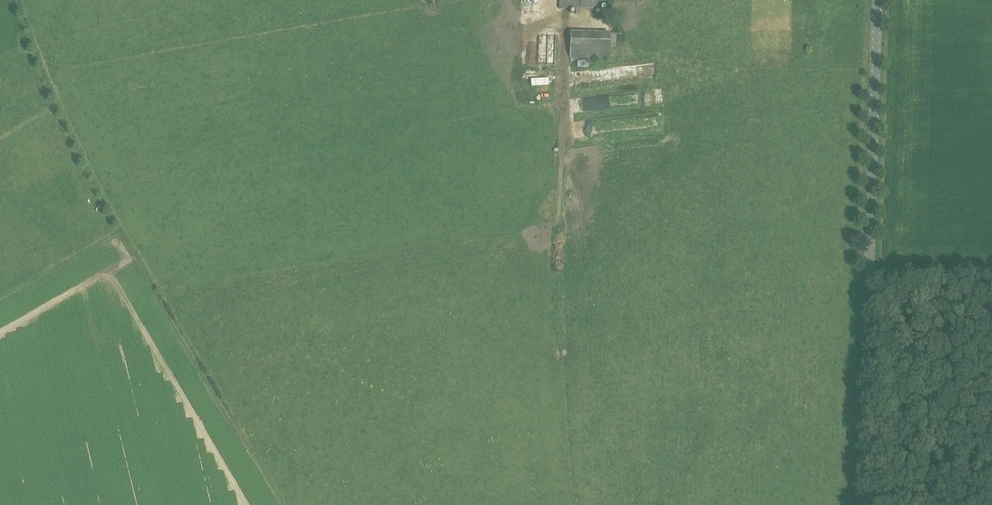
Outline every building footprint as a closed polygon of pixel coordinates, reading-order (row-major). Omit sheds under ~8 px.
[(559,9),(601,10),(601,0),(559,0),(559,9)] [(569,59),(609,60),(610,37),(569,35),(569,59)]
